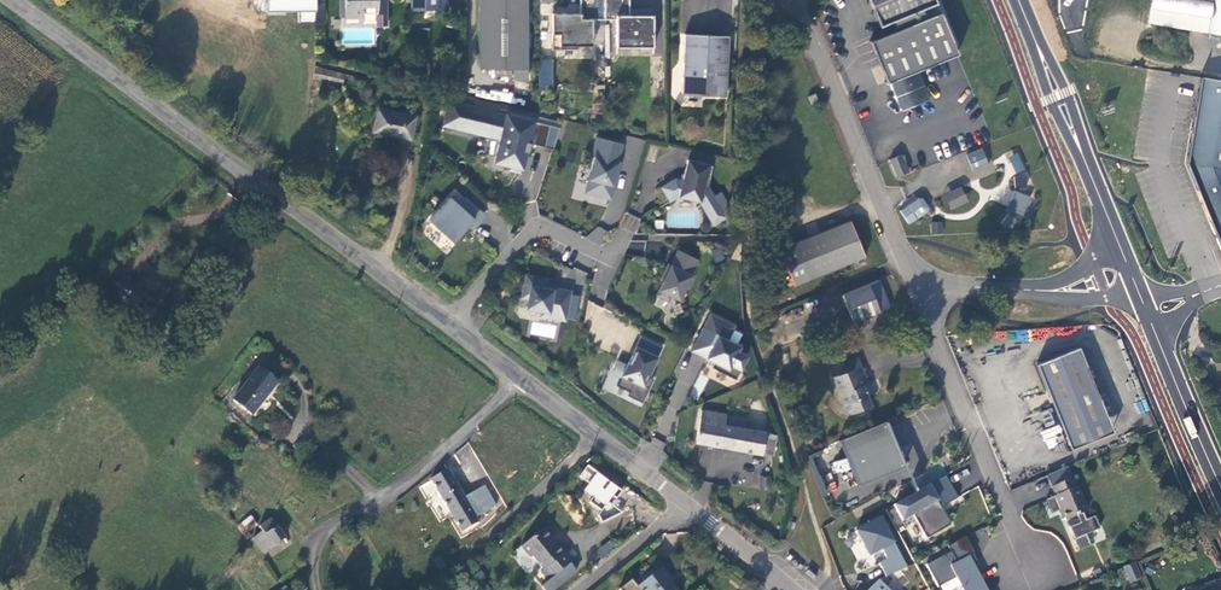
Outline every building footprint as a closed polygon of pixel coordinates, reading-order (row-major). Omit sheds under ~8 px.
[(267,9),(299,9),(299,18),(316,18),(316,0),(267,0),(267,9)] [(340,10),(345,10),(345,18),(359,17),(362,15),(362,11),(377,10),(377,14),(387,14),(387,0),(340,0),(340,10)] [(411,10),(447,10),(447,0),(411,0),(411,10)] [(479,63),(485,69),(514,69),(514,79),(527,79),(527,0),(479,0),(479,63)] [(566,14),(552,14),(552,43),(559,50),(577,50),(581,46),(593,46),(592,20),(605,20),(605,0),(580,0),(580,14),(580,19),(566,19),(566,14)] [(605,20),(617,19),(616,46),(626,46),(626,47),(639,47),(639,46),(653,46),(654,16),(639,16),(639,19),(630,19),(630,16),(630,0),(605,0),(605,20)] [(880,27),(894,21),(922,10),(937,4),(935,0),(869,0),(880,27)] [(1147,23),(1220,35),(1220,0),(1150,0),(1147,23)] [(555,12),(580,13),(580,5),(555,5),(555,12)] [(894,21),(897,30),(870,41),(887,83),(957,54),(940,12),(926,18),(922,10),(894,21)] [(387,26),(387,14),(377,14),(377,27),(387,26)] [(615,54),(616,20),(607,20),(606,54),(615,54)] [(729,37),(685,34),(682,94),(726,97),(729,37)] [(554,60),(539,59),(538,88),(553,89),(554,60)] [(342,83),(344,74),(315,66),(313,78),(319,80),(320,77),(342,83)] [(960,76),(947,66),(937,79),(942,84),(950,89),(960,76)] [(1202,77),(1189,162),(1220,168),(1220,80),(1202,77)] [(934,96),(928,81),(919,84),(925,100),(934,96)] [(917,103),(925,100),(919,84),(911,88),(917,103)] [(475,99),(513,100),(513,91),(476,90),(475,99)] [(808,96),(812,106),(818,103),(815,94),(808,96)] [(528,153),(530,144),(552,151),(559,129),(498,113),(499,108),(475,102),(474,108),(448,101),(442,126),(499,140),(494,163),(509,167),(508,171),(521,174),(526,152),(528,153)] [(377,108),(373,131),(410,139),(415,116),(377,108)] [(592,157),(594,158),(585,193),(610,200),(614,186),(611,185),(614,174),(617,175),(619,164),(617,163),(622,144),(596,138),(592,157)] [(982,148),(966,154),(973,170),(988,163),(982,148)] [(1016,174),(1025,170),(1018,152),(1008,156),(1016,174)] [(902,155),(889,159),(896,177),(908,172),(902,155)] [(682,181),(675,179),(661,187),(670,201),(678,197),(699,202),(713,225),(726,217),(721,210),(728,206),(720,193),(714,196),(707,186),(712,166),(688,160),(682,181)] [(1189,162),(1220,240),(1220,168),(1189,162)] [(1015,174),(1015,188),(1028,187),(1027,173),(1015,174)] [(966,200),(959,186),(942,196),(949,209),(966,200)] [(1036,198),(1013,190),(1005,212),(1028,220),(1036,198)] [(472,231),(485,216),(465,198),(458,206),(449,199),(429,221),(453,243),(465,230),(462,228),(466,225),(472,231)] [(912,201),(906,205),(915,218),(921,214),(921,211),(915,201),(912,201)] [(908,223),(915,218),(906,205),(899,210),(908,223)] [(635,233),(641,219),(626,213),(620,227),(635,233)] [(849,221),(793,244),(807,280),(864,257),(849,221)] [(942,233),(943,223),(931,222),(930,233),(942,233)] [(713,261),(722,261),(722,249),(713,249),(713,261)] [(665,277),(656,297),(668,302),(671,297),(679,301),(686,287),(688,288),(693,278),(690,277),(698,261),(677,251),(670,267),(667,266),(662,276),(665,277)] [(146,296),(122,277),(111,291),(127,304),(134,310),(146,296)] [(539,318),(564,323),(570,294),(552,290),(552,293),(544,291),(546,282),(525,277),(520,300),(527,301),(525,311),(540,314),(539,318)] [(853,321),(889,307),(878,280),(843,295),(852,317),(853,321)] [(735,326),(709,313),(689,351),(706,360),(707,358),(714,362),(711,368),(736,381),(743,367),(748,356),(739,351),(741,346),(728,340),(735,326)] [(532,322),(530,335),(556,338),(557,325),(532,322)] [(663,348),(641,337),(636,348),(633,347),(628,358),(634,361),(630,368),(618,363),(612,376),(621,380),(617,387),(629,393),(627,397),(642,404),(653,381),(648,378),(663,348)] [(1078,347),(1037,364),(1071,448),(1113,432),(1078,347)] [(864,374),(857,357),(833,367),(837,375),(844,372),(848,380),(864,374)] [(233,401),(251,415),(263,399),(276,383),(258,369),(245,385),(233,401)] [(870,388),(864,374),(848,380),(844,372),(837,375),(832,377),(843,404),(841,410),(850,414),(872,405),(868,395),(866,390),(870,388)] [(726,415),(701,410),(695,442),(761,454),(761,453),(772,455),(776,434),(765,432),(724,424),(726,415)] [(886,420),(838,439),(857,485),(905,465),(886,420)] [(1040,432),(1048,448),(1065,440),(1057,424),(1040,432)] [(908,468),(919,464),(911,445),(900,450),(908,468)] [(620,491),(595,472),(588,467),(579,478),(588,485),(583,491),(592,498),(589,502),(603,513),(604,511),(620,491)] [(449,468),(447,469),(430,478),(460,532),(479,521),(477,517),(501,504),(489,483),(465,496),(449,468)] [(761,489),(770,488),(769,477),(760,478),(761,489)] [(1065,521),(1087,512),(1073,478),(1052,487),(1055,496),(1051,497),(1055,508),(1060,506),(1065,521)] [(929,485),(894,505),(902,521),(913,515),(926,539),(951,525),(929,485)] [(257,526),(251,517),(243,510),(232,518),(247,540),(251,536),(248,532),(257,526)] [(910,567),(882,510),(851,525),(861,545),(868,558),(885,550),(890,559),(879,565),(886,578),(910,567)] [(262,553),(285,538),(270,519),(259,527),(263,532),(252,540),(262,553)] [(796,523),(789,520),(787,528),(793,530),(796,523)] [(540,571),(548,581),(569,564),(574,560),(566,551),(562,553),(555,544),(554,545),(549,540),(550,539),(542,529),(520,547),(529,558),(533,558),(543,570),(540,571)] [(1090,547),(1085,536),(1073,541),(1077,552),(1090,547)] [(947,546),(950,552),(926,565),(938,587),(956,578),(960,586),(962,585),(965,589),(987,589),(969,556),(974,554),(966,537),(947,546)] [(617,550),(609,541),(596,551),(604,560),(617,550)] [(440,569),(462,554),(457,546),(434,561),(440,569)] [(1123,567),(1130,584),(1141,579),(1134,562),(1127,565),(1123,567)] [(569,564),(548,581),(541,587),(543,589),(553,589),(576,572),(569,564)] [(845,589),(888,589),(865,566),(855,576),(843,588),(845,589)] [(673,581),(666,574),(661,567),(636,588),(630,580),(619,588),(620,589),(676,589),(671,583),(673,581)] [(817,575),(809,569),(806,572),(813,579),(817,575)] [(479,570),(469,577),(477,589),(478,589),(492,589),(491,588),(487,582),(479,570)] [(1214,581),(1204,584),(1206,588),(1200,589),(1218,589),(1214,581)]
